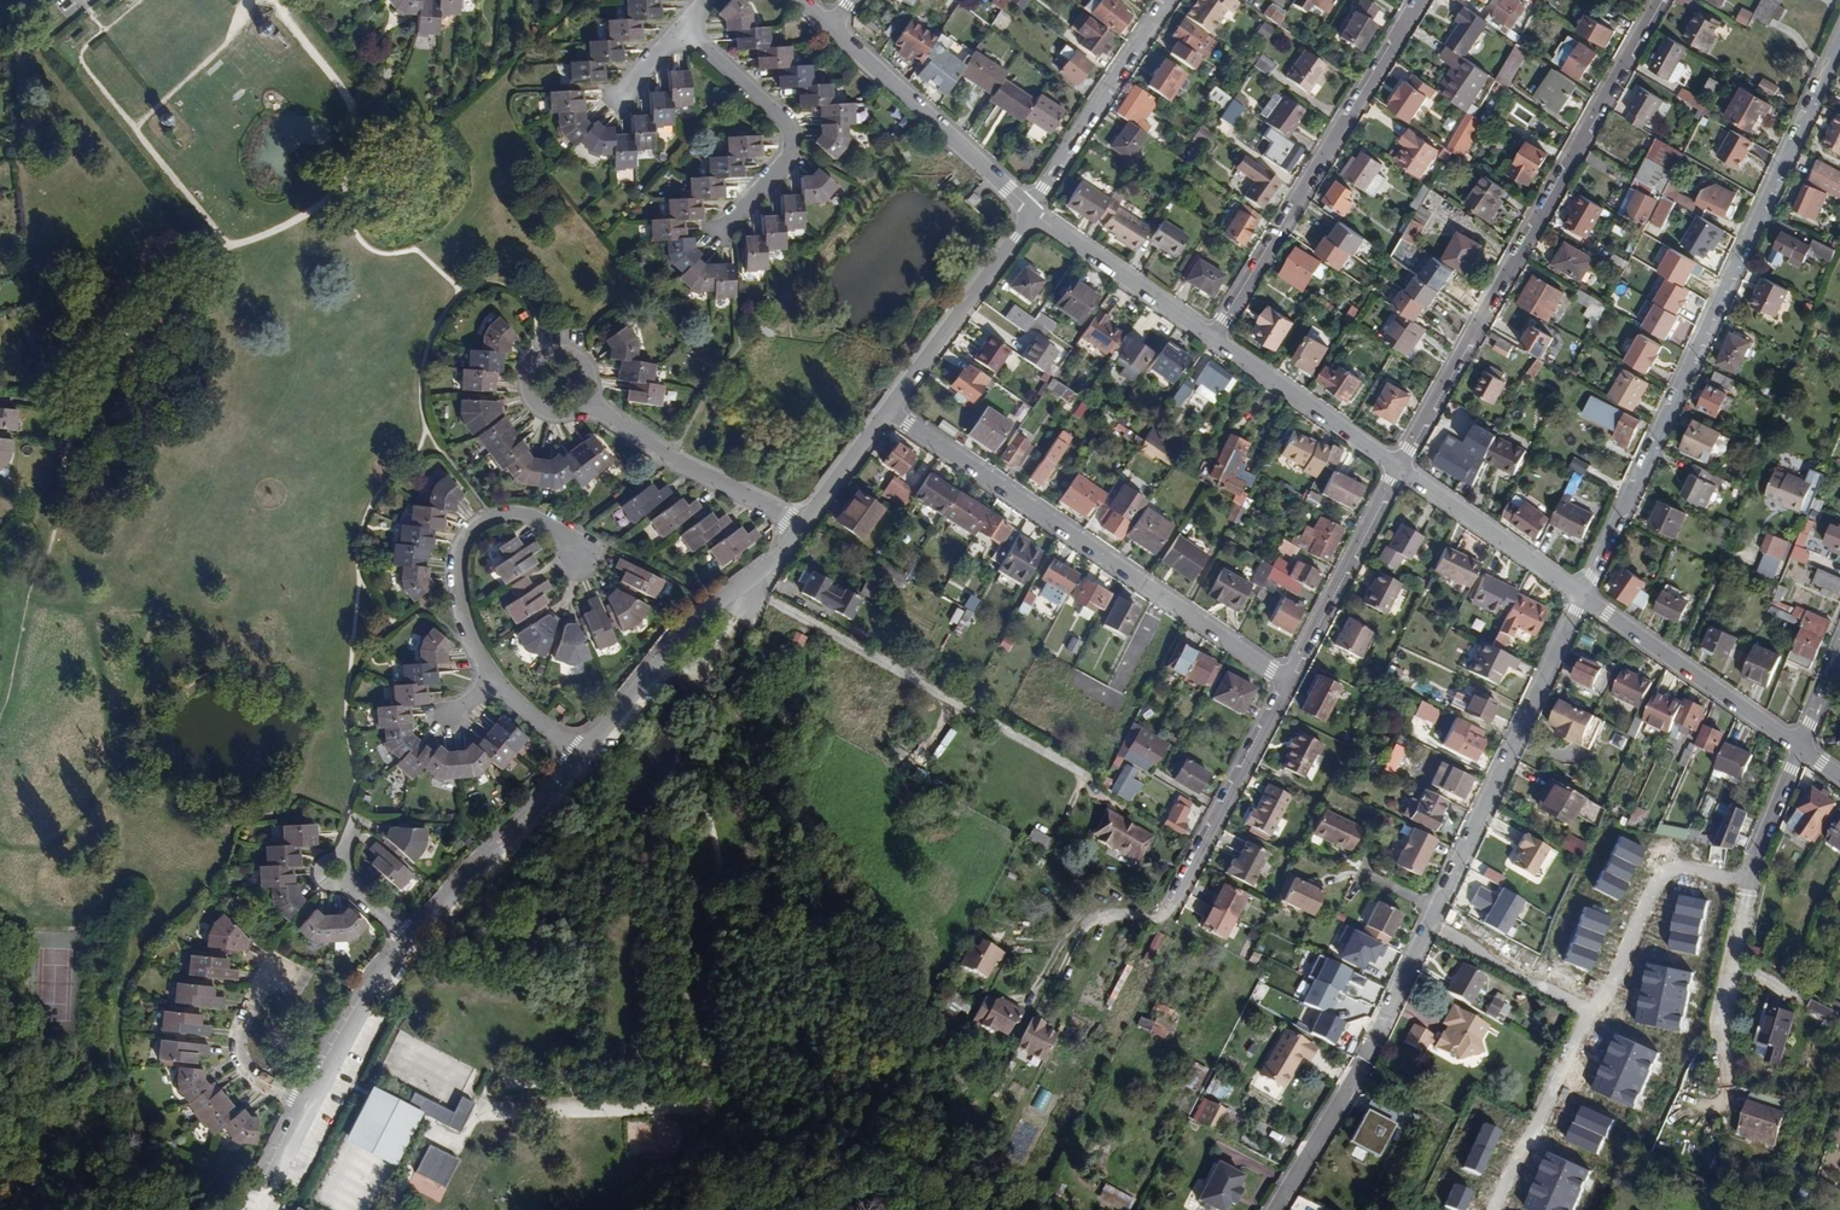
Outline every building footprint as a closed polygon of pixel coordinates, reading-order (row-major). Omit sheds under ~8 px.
[(95,6),(104,16),(110,10),(101,0),(95,6)] [(420,0),(389,0),(397,8),(395,11),(402,15),(403,13),(419,13),(420,0)] [(438,14),(439,1),(429,0),(420,0),(419,13),(417,34),(427,34),(428,32),(437,32),(438,14)] [(459,0),(439,0),(439,1),(438,14),(448,15),(449,12),(458,12),(459,0)] [(660,18),(659,0),(642,0),(628,1),(629,8),(627,9),(627,20),(638,19),(660,18)] [(748,18),(752,16),(748,5),(745,5),(739,0),(730,0),(718,13),(725,20),(726,30),(736,29),(748,29),(748,18)] [(1002,10),(1009,0),(994,0),(993,2),(1002,10)] [(1024,9),(1030,0),(1013,0),(1024,9)] [(1093,14),(1100,4),(1095,0),(1091,0),(1085,8),(1093,14)] [(1131,16),(1124,11),(1127,7),(1117,0),(1103,0),(1100,4),(1093,14),(1118,34),(1131,16)] [(1187,16),(1210,34),(1227,10),(1232,13),(1239,3),(1235,0),(1198,0),(1197,1),(1199,2),(1195,7),(1193,7),(1187,16)] [(1333,0),(1295,0),(1293,4),(1305,11),(1311,3),(1326,12),(1333,0)] [(1371,23),(1379,8),(1367,0),(1364,0),(1356,14),(1371,23)] [(1507,35),(1531,0),(1506,0),(1494,16),(1491,14),(1486,21),(1507,35)] [(1782,6),(1785,0),(1763,0),(1754,17),(1771,26),(1775,19),(1781,22),(1788,9),(1782,6)] [(1283,16),(1286,11),(1272,2),(1269,6),(1283,16)] [(1446,45),(1462,56),(1484,20),(1461,4),(1453,17),(1458,20),(1443,43),(1446,45)] [(1277,25),(1283,16),(1269,6),(1264,15),(1277,25)] [(1742,7),(1735,21),(1747,27),(1754,13),(1742,7)] [(1107,44),(1113,36),(1082,12),(1072,27),(1085,37),(1079,44),(1097,57),(1102,51),(1104,53),(1109,46),(1107,44)] [(1340,37),(1361,50),(1375,25),(1371,23),(1356,14),(1354,13),(1340,37)] [(1685,37),(1708,51),(1717,35),(1715,34),(1721,23),(1713,18),(1711,21),(1706,18),(1698,14),(1685,37)] [(1579,32),(1607,48),(1616,31),(1615,31),(1610,28),(1612,23),(1611,22),(1603,18),(1601,23),(1588,15),(1579,32)] [(620,41),(639,40),(638,19),(627,20),(608,21),(608,30),(605,30),(606,41),(620,41)] [(1208,55),(1216,42),(1183,20),(1173,36),(1182,42),(1179,46),(1177,44),(1170,54),(1192,69),(1199,59),(1193,55),(1198,48),(1208,55)] [(1610,28),(1615,31),(1619,23),(1612,20),(1611,22),(1612,23),(1610,28)] [(914,56),(922,61),(938,38),(911,21),(896,44),(902,48),(899,52),(905,57),(909,52),(914,56)] [(873,40),(879,33),(868,22),(861,29),(873,40)] [(1257,33),(1259,34),(1266,24),(1264,22),(1257,33)] [(1266,24),(1259,34),(1267,40),(1275,30),(1266,24)] [(757,48),(770,48),(770,37),(767,37),(767,28),(748,29),(736,29),(736,49),(757,48)] [(962,72),(966,66),(946,51),(952,43),(941,33),(938,38),(922,61),(921,64),(924,67),(918,76),(936,90),(937,89),(947,95),(962,72)] [(1554,62),(1581,79),(1597,54),(1571,37),(1566,44),(1564,43),(1558,53),(1559,54),(1554,62)] [(1685,64),(1681,62),(1688,48),(1668,37),(1650,69),(1674,83),(1679,81),(1685,69),(1685,64)] [(600,62),(621,61),(620,41),(606,41),(590,42),(590,53),(588,53),(588,62),(600,62)] [(1496,80),(1508,88),(1530,51),(1518,43),(1496,80)] [(1446,97),(1468,112),(1490,76),(1462,56),(1446,45),(1441,53),(1457,65),(1463,69),(1446,97)] [(778,68),(792,67),(792,56),(789,56),(789,47),(770,48),(757,48),(758,68),(778,68)] [(976,84),(994,95),(1004,79),(1008,72),(976,51),(972,56),(966,66),(962,72),(977,82),(976,84)] [(1078,85),(1093,65),(1075,51),(1060,71),(1078,85)] [(1287,77),(1308,93),(1327,66),(1305,51),(1287,77)] [(905,57),(911,61),(914,56),(909,52),(905,57)] [(1254,66),(1269,76),(1276,64),(1261,54),(1254,66)] [(1164,61),(1147,87),(1166,100),(1169,103),(1187,75),(1164,61)] [(570,82),(601,80),(600,62),(588,62),(587,62),(572,63),(572,74),(570,74),(570,82)] [(1440,92),(1446,97),(1463,69),(1457,65),(1440,92)] [(799,86),(813,86),(813,75),(810,75),(810,66),(792,67),(778,68),(779,87),(799,86)] [(1538,99),(1557,113),(1577,84),(1557,70),(1538,99)] [(680,102),(690,101),(689,72),(669,73),(670,91),(671,106),(680,106),(680,102)] [(1391,109),(1411,123),(1429,99),(1431,100),(1438,90),(1416,75),(1411,83),(1409,82),(1404,90),(1402,88),(1394,100),(1395,101),(1391,109)] [(1705,91),(1713,95),(1720,82),(1713,78),(1705,91)] [(1022,122),(1025,117),(1036,100),(1004,79),(994,95),(990,100),(1022,122)] [(1651,120),(1649,119),(1664,90),(1646,80),(1631,108),(1633,110),(1627,121),(1645,131),(1651,120)] [(1759,90),(1775,99),(1780,89),(1765,80),(1759,90)] [(820,105),(834,105),(834,94),(831,94),(830,85),(813,86),(799,86),(799,106),(820,105)] [(1151,125),(1144,122),(1158,101),(1136,86),(1117,115),(1129,123),(1145,134),(1151,125)] [(1225,111),(1233,99),(1215,86),(1208,98),(1225,111)] [(1762,114),(1767,116),(1773,106),(1743,88),(1726,116),(1752,131),(1762,114)] [(1679,97),(1706,114),(1711,103),(1699,96),(1698,97),(1684,89),(1679,97)] [(558,111),(583,109),(582,90),(550,92),(550,101),(547,101),(547,112),(558,111)] [(672,124),(671,106),(670,91),(651,92),(652,116),(653,129),(663,128),(663,124),(672,124)] [(1051,133),(1065,111),(1039,94),(1036,100),(1025,117),(1051,133)] [(1294,127),(1292,126),(1302,110),(1284,97),(1282,99),(1275,94),(1261,114),(1268,119),(1265,123),(1287,138),(1294,127)] [(1223,114),(1236,122),(1245,108),(1233,99),(1225,111),(1223,114)] [(850,115),(854,115),(853,104),(834,105),(820,105),(820,127),(845,126),(851,126),(850,115)] [(1513,115),(1524,118),(1526,109),(1516,106),(1513,115)] [(577,141),(591,126),(583,119),(583,109),(558,111),(559,127),(556,129),(561,138),(563,136),(573,146),(577,141)] [(1448,149),(1454,153),(1475,117),(1469,113),(1448,149)] [(1839,153),(1839,114),(1837,113),(1833,123),(1836,124),(1825,145),(1839,153)] [(645,147),(653,147),(653,129),(652,116),(632,117),(633,135),(634,152),(645,151),(645,147)] [(1452,131),(1455,121),(1447,117),(1443,128),(1452,131)] [(1454,153),(1464,160),(1484,127),(1479,120),(1475,117),(1454,153)] [(599,155),(613,154),(612,136),(612,130),(603,130),(594,122),(591,126),(577,141),(587,150),(586,153),(598,158),(599,155)] [(1111,148),(1129,161),(1147,136),(1145,134),(1129,123),(1111,148)] [(1822,144),(1825,145),(1836,124),(1833,123),(1822,144)] [(848,140),(845,138),(845,126),(820,127),(821,136),(815,143),(832,159),(840,149),(843,150),(848,140)] [(1210,133),(1200,126),(1192,140),(1201,145),(1210,133)] [(1399,162),(1420,177),(1438,152),(1412,133),(1405,142),(1410,146),(1399,162)] [(634,166),(634,152),(633,135),(612,136),(613,154),(613,170),(625,170),(625,166),(634,166)] [(740,157),(759,156),(759,136),(728,136),(728,148),(726,148),(726,157),(740,157)] [(1254,150),(1262,155),(1269,143),(1262,138),(1254,150)] [(1271,161),(1289,173),(1304,150),(1287,138),(1271,161)] [(1663,194),(1664,194),(1674,174),(1685,155),(1657,139),(1637,178),(1663,194)] [(1214,155),(1220,144),(1213,140),(1207,151),(1214,155)] [(1727,166),(1746,175),(1759,148),(1743,140),(1738,149),(1736,148),(1727,166)] [(1536,175),(1537,176),(1549,154),(1529,143),(1510,176),(1529,187),(1536,175)] [(1440,156),(1448,162),(1454,153),(1448,149),(1445,147),(1440,156)] [(1374,197),(1387,179),(1379,173),(1384,165),(1365,152),(1360,160),(1347,178),(1374,197)] [(1342,174),(1347,178),(1360,160),(1354,156),(1342,174)] [(721,177),(740,176),(740,157),(726,157),(709,158),(709,170),(706,170),(706,177),(721,177)] [(1272,196),(1281,182),(1246,157),(1238,170),(1254,181),(1243,196),(1260,208),(1269,194),(1272,196)] [(1818,159),(1813,169),(1839,183),(1839,171),(1818,159)] [(1817,219),(1829,192),(1839,198),(1839,183),(1813,169),(1807,184),(1806,183),(1794,209),(1817,219)] [(826,201),(825,197),(835,186),(818,170),(812,178),(800,178),(801,196),(802,203),(814,202),(816,205),(826,201)] [(1704,190),(1698,203),(1677,192),(1683,179),(1674,174),(1664,194),(1677,202),(1704,218),(1708,208),(1730,219),(1733,218),(1736,211),(1736,207),(1732,205),(1737,195),(1716,185),(1704,190)] [(1487,218),(1501,199),(1507,190),(1486,176),(1467,204),(1487,218)] [(701,198),(722,197),(721,177),(706,177),(690,178),(690,191),(688,191),(688,198),(701,198)] [(1659,200),(1663,194),(1637,178),(1633,186),(1659,200)] [(1095,223),(1100,215),(1109,200),(1080,182),(1066,205),(1095,223)] [(1137,252),(1151,229),(1119,206),(1122,201),(1130,188),(1121,182),(1109,200),(1100,215),(1109,221),(1106,226),(1118,234),(1122,237),(1120,240),(1137,252)] [(1346,215),(1347,215),(1354,203),(1348,200),(1353,192),(1338,182),(1326,201),(1329,203),(1325,211),(1341,222),(1346,215)] [(1412,224),(1419,212),(1432,189),(1425,184),(1405,219),(1412,224)] [(1648,225),(1647,225),(1658,202),(1632,188),(1621,210),(1644,223),(1640,230),(1644,233),(1645,231),(1648,225)] [(966,200),(973,207),(976,204),(981,199),(973,193),(966,200)] [(1645,231),(1659,238),(1677,202),(1664,194),(1648,225),(1645,231)] [(1567,226),(1587,239),(1605,209),(1582,195),(1576,204),(1579,206),(1573,216),(1567,226)] [(793,228),(803,227),(802,203),(801,196),(781,198),(782,215),(783,231),(792,231),(793,228)] [(682,219),(702,218),(701,198),(688,198),(668,199),(668,209),(665,209),(666,220),(682,219)] [(1161,214),(1167,218),(1176,203),(1170,199),(1161,214)] [(1487,218),(1492,222),(1506,202),(1501,199),(1487,218)] [(1225,234),(1243,245),(1260,216),(1243,203),(1225,234)] [(1570,214),(1573,216),(1579,206),(1576,204),(1570,214)] [(1354,242),(1364,250),(1370,242),(1341,222),(1325,211),(1319,207),(1312,218),(1326,227),(1330,222),(1341,230),(1342,229),(1356,238),(1354,242)] [(784,249),(783,231),(782,215),(762,217),(763,237),(764,253),(773,252),(773,249),(784,249)] [(1714,253),(1725,233),(1696,216),(1680,245),(1704,259),(1709,250),(1714,253)] [(666,240),(683,239),(682,219),(666,220),(651,220),(652,231),(649,231),(649,241),(666,240)] [(1152,241),(1175,258),(1187,238),(1163,222),(1152,241)] [(1444,260),(1468,274),(1483,246),(1460,232),(1444,260)] [(1830,247),(1816,239),(1812,247),(1783,233),(1775,248),(1793,257),(1804,262),(1807,257),(1808,257),(1814,255),(1815,252),(1833,261),(1836,250),(1830,247)] [(1836,250),(1839,241),(1839,238),(1834,235),(1830,243),(1831,244),(1830,247),(1836,250)] [(765,268),(764,253),(763,237),(743,238),(745,272),(755,272),(755,268),(765,268)] [(695,259),(699,254),(691,247),(691,239),(683,239),(666,240),(666,255),(665,256),(669,265),(672,263),(682,273),(695,259)] [(1658,275),(1667,258),(1639,242),(1630,261),(1658,275)] [(1555,265),(1582,281),(1594,260),(1567,244),(1555,265)] [(1282,275),(1305,292),(1315,274),(1311,271),(1310,270),(1316,259),(1298,248),(1282,275)] [(1392,267),(1397,261),(1392,257),(1382,250),(1377,257),(1392,267)] [(1625,269),(1629,262),(1616,254),(1612,261),(1625,269)] [(1441,290),(1455,271),(1434,257),(1421,276),(1441,290)] [(1801,268),(1804,262),(1793,257),(1790,262),(1801,268)] [(699,292),(711,292),(710,266),(704,266),(695,259),(682,273),(678,278),(689,287),(688,290),(698,294),(699,292)] [(1213,297),(1225,276),(1199,260),(1186,281),(1213,297)] [(1311,271),(1315,274),(1322,263),(1317,260),(1311,271)] [(723,297),(734,296),(733,265),(710,266),(711,292),(711,300),(723,300),(723,297)] [(1009,288),(1029,302),(1043,282),(1023,268),(1009,288)] [(1414,276),(1402,294),(1424,308),(1427,310),(1439,292),(1414,276)] [(1522,308),(1548,323),(1565,294),(1536,277),(1527,291),(1531,293),(1522,308)] [(1692,291),(1669,277),(1654,302),(1679,315),(1692,291)] [(1767,311),(1777,316),(1791,290),(1765,277),(1760,287),(1763,289),(1753,306),(1766,313),(1767,311)] [(1056,307),(1080,323),(1098,297),(1073,280),(1056,307)] [(1576,300),(1589,307),(1594,298),(1581,290),(1576,300)] [(1407,316),(1415,321),(1424,308),(1402,294),(1399,291),(1389,305),(1403,313),(1407,316)] [(1519,306),(1522,308),(1531,293),(1527,291),(1519,306)] [(1584,316),(1597,324),(1607,305),(1594,298),(1589,307),(1584,316)] [(1679,315),(1654,302),(1641,327),(1666,340),(1679,315)] [(1005,319),(1026,333),(1033,321),(1034,320),(1014,306),(1005,319)] [(1258,339),(1277,350),(1295,322),(1269,306),(1262,319),(1265,321),(1263,325),(1265,326),(1258,339)] [(1105,355),(1107,351),(1117,338),(1119,334),(1104,324),(1108,318),(1099,312),(1081,339),(1105,355)] [(1385,340),(1407,355),(1418,340),(1420,341),(1428,330),(1415,321),(1407,316),(1403,313),(1385,340)] [(1051,334),(1057,326),(1038,314),(1034,320),(1033,321),(1051,334)] [(503,354),(509,355),(511,342),(517,337),(500,318),(492,326),(489,324),(483,336),(486,337),(484,352),(503,354)] [(1522,346),(1543,358),(1554,338),(1534,326),(1522,346)] [(635,350),(638,349),(635,336),(632,337),(624,327),(606,342),(611,349),(610,358),(621,360),(633,361),(635,350)] [(1719,364),(1738,373),(1752,343),(1733,334),(1719,364)] [(1653,366),(1655,367),(1660,357),(1659,356),(1664,347),(1643,335),(1627,362),(1648,375),(1653,366)] [(974,359),(994,373),(1010,350),(990,337),(974,359)] [(1059,371),(1048,364),(1058,349),(1038,337),(1023,359),(1053,380),(1059,371)] [(1119,374),(1132,382),(1151,354),(1125,337),(1122,341),(1113,355),(1118,358),(1115,362),(1123,367),(1119,374)] [(1295,362),(1315,374),(1330,349),(1310,337),(1295,362)] [(1113,355),(1122,341),(1117,338),(1107,351),(1113,355)] [(1495,349),(1508,357),(1515,345),(1502,338),(1495,349)] [(1149,368),(1172,384),(1189,358),(1167,343),(1149,368)] [(496,372),(501,373),(503,354),(484,352),(468,351),(467,359),(471,360),(470,369),(496,372)] [(1527,373),(1536,378),(1544,363),(1535,358),(1527,373)] [(650,376),(653,376),(655,365),(633,361),(621,360),(618,379),(629,381),(649,384),(650,376)] [(1196,394),(1215,406),(1233,379),(1210,363),(1196,384),(1201,387),(1196,394)] [(990,391),(994,384),(969,366),(964,372),(962,371),(950,387),(972,402),(983,386),(990,391)] [(1320,381),(1350,401),(1363,381),(1344,369),(1341,375),(1328,367),(1320,381)] [(463,387),(494,389),(496,372),(470,369),(461,368),(460,378),(464,378),(463,387)] [(1495,404),(1507,382),(1503,380),(1506,375),(1493,368),(1489,373),(1488,372),(1476,393),(1495,404)] [(1610,397),(1634,411),(1649,384),(1625,370),(1610,397)] [(1700,408),(1717,416),(1734,380),(1717,371),(1707,393),(1702,390),(1698,399),(1703,401),(1700,408)] [(1083,400),(1053,380),(1045,391),(1048,393),(1049,391),(1066,402),(1061,409),(1072,416),(1083,400)] [(1170,403),(1177,408),(1193,384),(1186,380),(1170,403)] [(662,397),(659,397),(661,386),(649,384),(629,381),(626,402),(660,407),(662,397)] [(1376,411),(1397,424),(1411,397),(1391,385),(1376,411)] [(1618,434),(1628,414),(1591,396),(1581,417),(1618,434)] [(486,430),(497,422),(494,417),(501,412),(498,402),(486,401),(477,401),(460,400),(459,408),(456,409),(461,428),(465,426),(471,434),(482,426),(486,430)] [(17,418),(18,412),(14,409),(1,408),(0,408),(0,428),(13,430),(14,420),(17,418)] [(968,435),(992,451),(1010,425),(987,409),(968,435)] [(1097,422),(1108,429),(1114,421),(1103,414),(1097,422)] [(1619,445),(1627,449),(1641,421),(1628,414),(1618,434),(1614,439),(1620,442),(1619,445)] [(490,452),(515,433),(503,417),(497,422),(486,430),(476,438),(481,446),(484,444),(490,452)] [(938,427),(953,436),(957,429),(941,420),(938,427)] [(1683,449),(1708,461),(1722,433),(1696,421),(1683,449)] [(1472,423),(1462,442),(1474,449),(1485,455),(1495,436),(1472,423)] [(1157,441),(1161,435),(1152,429),(1148,435),(1157,441)] [(1139,447),(1143,441),(1126,430),(1123,436),(1139,447)] [(504,466),(524,451),(526,449),(527,448),(515,433),(490,452),(495,458),(492,461),(499,470),(504,466)] [(1315,478),(1322,466),(1330,449),(1317,443),(1316,445),(1295,434),(1284,457),(1305,468),(1303,472),(1315,478)] [(1753,444),(1763,448),(1767,438),(1758,434),(1753,444)] [(1014,461),(1019,464),(1031,447),(1014,435),(1006,447),(1007,448),(1000,458),(1011,465),(1014,461)] [(1177,464),(1181,457),(1157,441),(1148,435),(1143,441),(1157,450),(1158,451),(1177,464)] [(11,455),(12,448),(9,448),(10,438),(0,437),(0,467),(2,465),(3,467),(8,462),(11,455)] [(1225,453),(1226,454),(1235,440),(1227,437),(1210,477),(1225,453)] [(1486,460),(1516,475),(1528,451),(1497,437),(1493,444),(1487,457),(1486,460)] [(604,472),(613,465),(592,438),(576,450),(595,474),(602,469),(604,472)] [(1245,499),(1238,496),(1244,484),(1242,483),(1248,468),(1240,464),(1248,445),(1235,440),(1226,454),(1225,453),(1210,477),(1219,481),(1217,487),(1235,494),(1232,502),(1234,503),(1240,507),(1243,503),(1245,499)] [(1139,447),(1138,450),(1151,459),(1157,450),(1143,441),(1139,447)] [(1434,463),(1473,486),(1483,465),(1469,457),(1474,449),(1462,442),(1456,450),(1445,444),(1434,463)] [(883,463),(900,475),(914,457),(897,444),(883,463)] [(1322,466),(1332,470),(1341,451),(1331,447),(1330,449),(1322,466)] [(1483,465),(1486,460),(1487,457),(1485,455),(1474,449),(1469,457),(1483,465)] [(586,481),(595,474),(576,450),(561,462),(572,477),(581,489),(588,484),(586,481)] [(521,484),(535,486),(539,460),(529,458),(524,451),(504,466),(512,475),(510,479),(520,486),(521,484)] [(560,486),(572,477),(561,462),(557,457),(550,462),(539,460),(535,486),(548,488),(548,491),(561,489),(560,486)] [(1590,466),(1575,457),(1570,466),(1585,475),(1590,466)] [(1029,480),(1038,486),(1053,464),(1044,459),(1029,480)] [(1684,496),(1706,507),(1717,485),(1711,482),(1714,475),(1696,465),(1686,485),(1689,486),(1684,496)] [(1349,481),(1351,478),(1333,470),(1332,473),(1349,481)] [(1803,511),(1815,483),(1791,473),(1790,475),(1778,470),(1768,494),(1787,501),(1793,503),(1792,507),(1803,511)] [(1321,496),(1351,510),(1362,487),(1349,481),(1332,473),(1321,496)] [(1566,494),(1573,497),(1584,477),(1577,473),(1566,494)] [(942,519),(943,518),(958,494),(946,487),(944,490),(937,485),(939,482),(928,475),(913,497),(912,499),(942,519)] [(1089,521),(1090,520),(1106,496),(1077,475),(1060,500),(1085,517),(1085,518),(1089,521)] [(444,510),(453,511),(455,501),(462,495),(448,477),(437,485),(433,483),(428,492),(431,494),(429,508),(444,510)] [(944,490),(946,487),(939,482),(937,485),(944,490)] [(645,515),(651,511),(672,495),(666,487),(657,493),(651,486),(648,488),(644,483),(634,491),(638,496),(622,507),(629,517),(627,518),(632,525),(645,515)] [(1113,512),(1102,528),(1119,540),(1146,502),(1124,487),(1108,509),(1113,512)] [(912,499),(913,497),(900,489),(892,501),(906,508),(912,499)] [(836,520),(861,540),(883,510),(857,491),(836,520)] [(1304,501),(1314,507),(1319,498),(1308,492),(1304,501)] [(943,518),(974,536),(988,513),(958,494),(943,518)] [(1090,520),(1096,524),(1114,497),(1108,494),(1106,496),(1090,520)] [(1562,501),(1570,505),(1574,498),(1573,497),(1566,494),(1562,501)] [(1547,526),(1541,522),(1544,516),(1518,497),(1513,504),(1511,503),(1504,516),(1513,521),(1537,539),(1547,526)] [(675,528),(681,524),(700,510),(695,502),(686,508),(680,500),(676,502),(673,498),(663,506),(666,510),(652,521),(658,529),(656,533),(661,539),(675,528)] [(1811,508),(1819,511),(1823,501),(1815,498),(1811,508)] [(1551,524),(1583,540),(1594,517),(1570,505),(1562,501),(1551,524)] [(1650,525),(1676,537),(1687,514),(1661,502),(1650,525)] [(1232,523),(1236,517),(1240,507),(1234,503),(1226,520),(1232,523)] [(432,529),(441,530),(444,510),(429,508),(413,507),(412,517),(409,517),(408,527),(432,529)] [(1808,553),(1809,550),(1805,548),(1814,526),(1818,528),(1822,520),(1820,519),(1823,513),(1819,511),(1811,508),(1791,557),(1808,564),(1812,554),(1808,553)] [(1127,537),(1153,554),(1172,527),(1145,509),(1127,537)] [(705,542),(710,539),(729,524),(723,515),(714,521),(710,514),(706,516),(703,513),(694,520),(696,524),(681,535),(686,542),(684,546),(688,551),(692,552),(705,542)] [(1001,565),(1016,538),(1018,534),(989,515),(979,532),(1000,545),(991,559),(1001,565)] [(1232,523),(1238,525),(1241,519),(1236,517),(1232,523)] [(1297,549),(1325,563),(1343,529),(1320,517),(1311,534),(1305,530),(1299,540),(1294,537),(1290,545),(1297,549)] [(1378,561),(1394,570),(1401,557),(1409,561),(1422,537),(1401,525),(1388,548),(1386,547),(1378,561)] [(1839,554),(1839,528),(1833,525),(1826,542),(1834,546),(1833,550),(1839,554)] [(427,548),(430,548),(432,529),(408,527),(401,526),(400,534),(398,534),(396,545),(427,548)] [(734,556),(740,552),(760,537),(754,529),(745,535),(740,527),(737,529),(735,526),(723,534),(726,538),(710,549),(717,559),(716,560),(719,565),(722,565),(734,556)] [(1765,552),(1782,560),(1790,543),(1770,534),(1762,551),(1765,552)] [(1191,580),(1206,557),(1177,537),(1162,561),(1191,580)] [(503,554),(508,551),(517,546),(512,538),(498,547),(503,554)] [(998,570),(1023,585),(1041,553),(1016,538),(1001,565),(998,570)] [(1277,548),(1293,557),(1297,549),(1290,545),(1282,541),(1277,548)] [(531,565),(533,564),(528,557),(536,552),(531,543),(511,555),(506,559),(494,567),(492,570),(495,575),(499,575),(503,583),(520,572),(523,576),(533,569),(531,565)] [(402,565),(425,567),(427,548),(396,545),(393,545),(391,554),(395,554),(393,564),(402,565)] [(1433,571),(1470,588),(1480,565),(1444,548),(1433,571)] [(506,559),(511,555),(508,551),(503,554),(506,559)] [(734,556),(737,561),(744,557),(740,552),(734,556)] [(1782,560),(1765,552),(1759,567),(1774,577),(1782,560)] [(901,588),(908,576),(874,557),(867,570),(901,588)] [(657,590),(660,590),(663,584),(659,579),(647,573),(641,570),(618,559),(612,570),(622,575),(618,581),(621,583),(618,587),(623,590),(631,593),(633,589),(652,599),(657,590)] [(1291,572),(1285,569),(1287,565),(1278,559),(1272,567),(1301,585),(1311,591),(1320,575),(1297,561),(1291,572)] [(1060,606),(1078,576),(1053,561),(1042,579),(1047,582),(1042,591),(1049,594),(1047,598),(1060,606)] [(1262,587),(1266,580),(1272,567),(1263,562),(1251,582),(1262,587)] [(413,601),(432,586),(426,578),(427,568),(425,567),(402,565),(401,579),(398,580),(402,592),(405,591),(413,601)] [(1220,570),(1238,580),(1241,575),(1223,565),(1220,570)] [(1296,594),(1301,585),(1272,567),(1266,580),(1271,582),(1274,578),(1279,581),(1277,584),(1296,594)] [(1431,575),(1427,574),(1424,580),(1422,579),(1424,576),(1411,569),(1407,577),(1415,581),(1414,583),(1424,589),(1431,575)] [(1633,602),(1644,609),(1651,595),(1642,589),(1646,583),(1627,569),(1612,591),(1630,604),(1633,602)] [(1839,588),(1839,578),(1820,569),(1814,583),(1838,594),(1839,588)] [(1209,592),(1237,607),(1249,585),(1238,580),(1220,570),(1209,592)] [(831,581),(815,572),(803,593),(826,606),(829,604),(836,608),(835,611),(851,620),(863,599),(847,590),(841,600),(825,592),(831,581)] [(1363,604),(1385,616),(1401,586),(1379,574),(1363,604)] [(513,596),(520,591),(529,585),(523,576),(506,587),(513,596)] [(1506,587),(1505,590),(1497,587),(1498,585),(1483,577),(1473,598),(1487,605),(1485,609),(1495,614),(1498,608),(1508,612),(1514,601),(1516,597),(1518,592),(1506,587)] [(1097,608),(1102,611),(1111,595),(1085,581),(1075,601),(1095,612),(1097,608)] [(542,605),(545,603),(540,595),(548,590),(542,582),(523,595),(515,600),(504,608),(502,612),(505,617),(509,617),(514,624),(531,612),(533,616),(545,609),(542,605)] [(1665,591),(1680,598),(1683,591),(1668,584),(1665,591)] [(1761,591),(1773,596),(1777,588),(1764,584),(1761,591)] [(1783,597),(1785,598),(1789,589),(1779,585),(1774,599),(1780,602),(1783,597)] [(639,619),(642,615),(639,612),(643,604),(629,597),(621,593),(612,589),(611,587),(604,594),(606,597),(609,604),(605,605),(610,617),(614,615),(620,628),(628,625),(629,627),(635,624),(639,619)] [(1031,608),(1032,609),(1041,593),(1031,587),(1022,603),(1031,608)] [(513,596),(515,600),(523,595),(520,591),(513,596)] [(1656,610),(1680,622),(1689,602),(1680,598),(1665,591),(1656,610)] [(1235,610),(1237,607),(1209,592),(1207,595),(1235,610)] [(978,599),(968,594),(961,606),(971,611),(978,599)] [(614,644),(615,641),(608,626),(605,619),(596,597),(587,600),(591,609),(582,613),(583,616),(578,618),(584,631),(588,629),(596,648),(606,644),(608,647),(614,644)] [(1543,615),(1545,611),(1516,597),(1514,601),(1543,615)] [(1103,625),(1125,636),(1139,610),(1117,600),(1103,625)] [(1272,623),(1289,632),(1301,609),(1283,601),(1272,623)] [(1515,629),(1532,638),(1543,615),(1514,601),(1508,612),(1498,634),(1508,639),(1510,640),(1515,629)] [(1017,612),(1026,617),(1031,608),(1022,603),(1017,612)] [(1805,621),(1793,615),(1771,605),(1769,611),(1803,626),(1805,621)] [(955,607),(947,620),(954,624),(961,611),(955,607)] [(1793,615),(1805,621),(1809,612),(1797,607),(1793,615)] [(557,631),(551,629),(554,621),(557,619),(548,611),(547,614),(536,621),(530,625),(517,634),(521,642),(520,644),(523,649),(529,653),(535,655),(536,653),(543,655),(547,644),(552,645),(557,631)] [(1801,666),(1810,669),(1827,629),(1830,621),(1809,612),(1805,621),(1803,626),(1786,666),(1799,671),(1801,666)] [(527,621),(530,625),(536,621),(533,616),(527,621)] [(1479,630),(1483,621),(1473,618),(1470,627),(1479,630)] [(587,656),(580,640),(577,634),(573,623),(574,619),(562,620),(564,624),(561,632),(557,631),(552,645),(557,647),(553,658),(562,661),(562,665),(578,664),(578,660),(587,656)] [(1333,647),(1357,660),(1373,632),(1348,619),(1333,647)] [(1141,654),(1153,660),(1170,632),(1155,624),(1154,626),(1143,621),(1132,640),(1145,647),(1141,654)] [(1730,657),(1738,638),(1714,627),(1705,645),(1716,651),(1730,657)] [(434,663),(444,663),(443,651),(449,644),(432,629),(423,639),(420,638),(416,650),(419,651),(420,664),(434,663)] [(580,640),(586,638),(584,631),(577,634),(580,640)] [(788,648),(799,654),(807,638),(796,633),(788,648)] [(998,645),(1008,650),(1014,640),(1003,634),(998,645)] [(1508,639),(1498,634),(1491,647),(1502,653),(1508,639)] [(1067,649),(1075,653),(1080,643),(1072,639),(1067,649)] [(1512,671),(1517,660),(1502,653),(1491,647),(1482,643),(1468,671),(1496,685),(1504,667),(1512,671)] [(1212,660),(1195,652),(1178,644),(1166,667),(1200,684),(1212,660)] [(1703,650),(1714,655),(1716,651),(1705,645),(1703,650)] [(1754,678),(1769,685),(1781,656),(1755,645),(1742,676),(1752,681),(1754,678)] [(1738,660),(1745,663),(1749,656),(1742,652),(1738,660)] [(1604,692),(1614,670),(1584,657),(1583,659),(1609,672),(1601,691),(1604,692)] [(1575,680),(1601,691),(1609,672),(1583,659),(1575,680)] [(425,683),(436,682),(434,663),(420,664),(403,666),(404,676),(401,676),(402,685),(425,683)] [(1389,680),(1396,683),(1400,674),(1394,671),(1389,680)] [(1613,695),(1642,708),(1654,683),(1642,678),(1641,682),(1632,678),(1633,676),(1624,672),(1613,695)] [(1241,713),(1255,689),(1225,673),(1212,698),(1241,713)] [(1301,709),(1322,721),(1338,687),(1318,677),(1301,709)] [(427,703),(427,699),(425,683),(402,685),(394,686),(395,695),(392,695),(393,706),(408,705),(427,703)] [(1452,691),(1448,704),(1459,708),(1464,696),(1452,691)] [(1464,711),(1486,722),(1495,704),(1472,693),(1464,711)] [(1645,720),(1670,732),(1682,707),(1657,694),(1645,720)] [(563,717),(571,709),(562,700),(554,708),(563,717)] [(1693,729),(1699,732),(1705,716),(1703,715),(1705,709),(1685,700),(1682,707),(1670,732),(1668,737),(1677,741),(1680,733),(1684,735),(1687,727),(1693,729)] [(1595,716),(1561,701),(1550,725),(1560,729),(1557,735),(1582,746),(1595,716)] [(1430,707),(1420,702),(1413,716),(1423,721),(1430,707)] [(408,726),(410,725),(408,705),(393,706),(377,708),(378,715),(375,716),(376,728),(383,728),(408,726)] [(1124,716),(1134,720),(1139,710),(1130,705),(1124,716)] [(1604,720),(1595,716),(1582,746),(1590,750),(1604,720)] [(1456,752),(1469,726),(1452,717),(1439,743),(1456,752)] [(1629,735),(1636,739),(1644,720),(1637,717),(1629,735)] [(517,747),(526,738),(503,718),(490,732),(513,753),(516,755),(521,750),(517,747)] [(1123,758),(1149,774),(1167,743),(1133,723),(1117,754),(1123,758)] [(415,742),(409,736),(408,726),(383,728),(384,741),(380,743),(385,753),(389,752),(399,760),(415,742)] [(1456,752),(1474,760),(1483,742),(1480,740),(1483,733),(1469,726),(1456,752)] [(1684,735),(1690,737),(1693,729),(1687,727),(1684,735)] [(1699,745),(1716,752),(1724,735),(1706,728),(1699,745)] [(505,762),(513,753),(490,732),(476,748),(490,760),(502,771),(508,765),(505,762)] [(1624,749),(1628,738),(1614,733),(1610,744),(1624,749)] [(1282,770),(1300,780),(1312,757),(1315,758),(1321,747),(1297,734),(1293,744),(1289,752),(1284,760),(1286,761),(1282,770)] [(409,780),(421,767),(431,755),(415,742),(399,760),(395,765),(404,772),(402,774),(409,780)] [(1680,766),(1686,768),(1696,746),(1691,743),(1689,750),(1687,750),(1680,766)] [(481,774),(479,772),(490,760),(476,748),(472,744),(464,753),(456,753),(457,778),(469,777),(471,780),(481,774)] [(887,755),(902,762),(907,753),(893,745),(887,755)] [(1716,768),(1744,780),(1754,756),(1726,745),(1716,768)] [(443,778),(457,778),(456,753),(443,754),(436,749),(431,755),(421,767),(431,775),(430,778),(441,782),(443,778)] [(1383,769),(1392,774),(1400,757),(1390,753),(1383,769)] [(1111,766),(1117,770),(1123,758),(1117,754),(1111,766)] [(1175,780),(1195,793),(1207,773),(1186,761),(1175,780)] [(1471,777),(1440,763),(1430,786),(1460,800),(1471,777)] [(1133,793),(1139,783),(1131,779),(1136,771),(1126,766),(1116,783),(1111,792),(1128,802),(1133,793)] [(1110,793),(1111,792),(1116,783),(1111,780),(1105,790),(1110,793)] [(1595,827),(1603,810),(1553,781),(1538,807),(1568,825),(1574,814),(1595,827)] [(1133,793),(1136,795),(1142,785),(1139,783),(1133,793)] [(1244,824),(1269,837),(1289,798),(1268,786),(1262,798),(1263,798),(1255,814),(1250,811),(1244,824)] [(1811,839),(1822,824),(1837,804),(1827,798),(1821,794),(1814,789),(1800,809),(1802,811),(1807,815),(1796,829),(1796,830),(1810,841),(1811,839)] [(1821,794),(1827,798),(1831,792),(1825,789),(1821,794)] [(1440,817),(1439,817),(1446,801),(1424,790),(1418,803),(1411,800),(1403,816),(1433,830),(1440,817)] [(1699,813),(1707,817),(1716,798),(1708,794),(1699,813)] [(1182,822),(1185,817),(1192,803),(1180,796),(1163,824),(1181,835),(1187,825),(1186,824),(1182,822)] [(1640,817),(1645,818),(1648,812),(1636,807),(1629,822),(1636,825),(1640,817)] [(1715,846),(1735,850),(1750,815),(1732,807),(1718,839),(1715,846)] [(1310,831),(1313,833),(1324,810),(1321,808),(1310,831)] [(1354,853),(1365,829),(1324,810),(1313,833),(1354,853)] [(1791,826),(1796,829),(1807,815),(1802,811),(1791,826)] [(1093,836),(1098,839),(1111,816),(1105,813),(1093,836)] [(1139,847),(1145,835),(1111,816),(1098,839),(1097,842),(1109,848),(1110,846),(1136,860),(1143,848),(1139,847)] [(297,844),(316,843),(315,823),(280,825),(280,835),(283,835),(284,845),(297,844)] [(1811,839),(1815,842),(1826,826),(1822,824),(1811,839)] [(1839,849),(1839,825),(1829,841),(1839,849)] [(416,854),(420,855),(425,839),(422,838),(422,828),(406,828),(397,827),(384,827),(381,835),(390,844),(389,846),(398,854),(400,852),(410,860),(416,854)] [(1394,864),(1416,875),(1434,839),(1411,828),(1394,864)] [(1028,839),(1047,849),(1053,839),(1034,829),(1028,839)] [(1713,846),(1715,846),(1718,839),(1701,835),(1702,832),(1690,829),(1685,840),(1686,840),(1697,842),(1702,843),(1713,846)] [(1139,847),(1143,848),(1149,837),(1145,835),(1139,847)] [(1510,867),(1531,877),(1545,847),(1521,835),(1515,848),(1519,850),(1515,857),(1510,867)] [(1614,835),(1590,889),(1618,901),(1642,848),(1614,835)] [(1582,856),(1586,847),(1573,839),(1570,844),(1578,848),(1576,853),(1582,856)] [(411,873),(399,863),(394,858),(376,842),(369,850),(376,857),(370,864),(373,867),(369,871),(378,879),(382,875),(397,890),(403,883),(407,884),(412,879),(411,873)] [(1232,860),(1225,873),(1250,887),(1268,853),(1246,842),(1239,856),(1240,856),(1237,863),(1232,860)] [(290,864),(298,864),(297,844),(284,845),(265,846),(266,856),(264,856),(264,866),(290,864)] [(394,858),(399,863),(403,859),(398,854),(394,858)] [(270,885),(291,884),(290,864),(264,866),(260,866),(260,876),(257,876),(258,886),(270,885)] [(1484,866),(1479,877),(1501,886),(1506,875),(1484,866)] [(1278,899),(1281,900),(1292,878),(1288,876),(1278,899)] [(1281,900),(1312,915),(1325,888),(1316,884),(1313,888),(1306,884),(1292,878),(1281,900)] [(1306,884),(1313,888),(1316,884),(1308,880),(1306,884)] [(276,909),(286,919),(302,901),(295,894),(295,884),(291,884),(270,885),(271,899),(268,901),(273,911),(276,909)] [(1482,912),(1477,921),(1502,934),(1521,899),(1497,886),(1493,893),(1479,886),(1469,905),(1482,912)] [(1212,907),(1235,919),(1245,900),(1222,888),(1212,907)] [(1673,930),(1670,947),(1693,951),(1695,936),(1698,937),(1702,921),(1704,921),(1708,901),(1680,896),(1677,911),(1674,911),(1671,930),(1673,930)] [(1366,925),(1390,937),(1402,913),(1378,901),(1366,925)] [(1583,906),(1562,963),(1589,973),(1610,916),(1583,906)] [(1201,927),(1224,940),(1235,919),(1212,907),(1201,927)] [(357,937),(355,933),(364,924),(347,909),(341,916),(330,916),(331,941),(345,940),(347,943),(357,937)] [(318,941),(331,941),(330,916),(320,917),(313,911),(298,929),(307,937),(305,940),(316,945),(318,941)] [(233,947),(247,949),(251,940),(248,938),(242,932),(236,927),(222,914),(217,919),(215,917),(211,922),(207,928),(206,935),(208,936),(207,944),(220,946),(219,951),(223,951),(233,952),(233,947)] [(1340,958),(1366,971),(1381,943),(1354,930),(1340,958)] [(1151,963),(1162,935),(1153,931),(1142,960),(1151,963)] [(997,964),(1002,953),(976,940),(972,947),(968,945),(958,966),(984,978),(992,962),(997,964)] [(211,976),(233,978),(235,967),(225,966),(226,957),(223,956),(223,951),(219,951),(192,948),(192,953),(190,953),(189,962),(186,965),(185,970),(188,973),(203,975),(202,979),(210,980),(211,976)] [(1748,958),(1763,964),(1766,951),(1750,948),(1748,958)] [(1310,1033),(1332,1043),(1342,1024),(1324,1016),(1335,993),(1338,994),(1345,981),(1364,990),(1368,980),(1322,958),(1302,1001),(1321,1010),(1310,1033)] [(1647,962),(1635,1023),(1682,1032),(1694,972),(1647,962)] [(1282,981),(1296,987),(1303,971),(1290,965),(1282,981)] [(1447,993),(1469,1006),(1484,978),(1461,965),(1447,993)] [(1823,994),(1826,989),(1801,976),(1798,982),(1823,994)] [(221,995),(211,994),(213,986),(210,986),(211,980),(210,980),(202,979),(196,979),(195,984),(177,983),(176,991),(173,993),(172,998),(176,1001),(188,1003),(197,1004),(220,1006),(221,995)] [(1497,1012),(1504,1016),(1509,1007),(1493,998),(1486,1012),(1494,1017),(1497,1012)] [(996,1004),(987,999),(974,1024),(995,1035),(997,1031),(1010,1038),(1017,1024),(1020,1026),(1026,1014),(1012,1007),(1011,1009),(1007,1007),(1003,1002),(997,1002),(996,1004)] [(1828,1018),(1832,1010),(1813,1000),(1809,1008),(1828,1018)] [(1147,1032),(1165,1038),(1175,1011),(1156,1004),(1147,1032)] [(1479,1041),(1487,1027),(1452,1006),(1442,1024),(1447,1027),(1450,1028),(1446,1035),(1443,1034),(1442,1033),(1437,1042),(1434,1047),(1433,1048),(1445,1056),(1449,1050),(1454,1048),(1457,1060),(1481,1054),(1479,1041)] [(1779,1064),(1784,1049),(1795,1014),(1771,1006),(1760,1041),(1771,1045),(1766,1060),(1779,1064)] [(209,1024),(200,1023),(201,1013),(198,1013),(198,1009),(196,1008),(188,1007),(185,1007),(184,1012),(164,1009),(163,1018),(159,1020),(158,1026),(162,1030),(175,1032),(184,1032),(207,1035),(209,1024)] [(938,1028),(946,1034),(959,1017),(950,1011),(938,1028)] [(1135,1027),(1146,1032),(1150,1021),(1139,1016),(1135,1027)] [(1032,1018),(1017,1047),(1043,1061),(1057,1035),(1042,1028),(1044,1024),(1032,1018)] [(1821,1028),(1832,1033),(1836,1025),(1825,1019),(1821,1028)] [(1413,1026),(1403,1042),(1422,1053),(1428,1044),(1431,1038),(1432,1037),(1413,1026)] [(1661,1053),(1614,1033),(1589,1089),(1636,1109),(1661,1053)] [(1300,1058),(1308,1062),(1314,1050),(1284,1034),(1259,1077),(1282,1090),(1300,1058)] [(191,1061),(194,1061),(195,1052),(207,1053),(208,1043),(183,1041),(174,1040),(161,1038),(158,1041),(157,1047),(161,1051),(159,1059),(161,1059),(160,1064),(177,1066),(190,1067),(191,1061)] [(1428,1044),(1434,1047),(1437,1042),(1431,1038),(1428,1044)] [(186,1101),(205,1086),(198,1077),(199,1068),(190,1067),(177,1066),(176,1079),(172,1080),(175,1091),(177,1090),(186,1101)] [(1029,1087),(1035,1077),(1020,1067),(1013,1077),(1029,1087)] [(188,1112),(194,1120),(221,1098),(209,1083),(205,1086),(186,1101),(184,1103),(190,1111),(188,1112)] [(348,1143),(399,1169),(427,1115),(425,1114),(412,1107),(376,1089),(348,1143)] [(1741,1124),(1779,1136),(1791,1103),(1752,1090),(1741,1124)] [(429,1106),(426,1105),(429,1099),(418,1094),(412,1107),(425,1114),(429,1106)] [(210,1135),(220,1126),(235,1114),(221,1098),(194,1120),(200,1127),(203,1125),(210,1135)] [(1229,1111),(1203,1098),(1192,1119),(1218,1133),(1229,1111)] [(469,1113),(467,1116),(459,1112),(458,1114),(429,1099),(426,1105),(429,1106),(425,1114),(427,1115),(464,1135),(474,1115),(469,1113)] [(469,1113),(474,1115),(479,1106),(466,1099),(459,1112),(467,1116),(469,1113)] [(1582,1106),(1568,1140),(1605,1155),(1619,1121),(1582,1106)] [(242,1142),(253,1144),(257,1118),(246,1117),(240,1110),(235,1114),(220,1126),(230,1138),(229,1140),(240,1146),(242,1142)] [(1362,1111),(1346,1143),(1374,1157),(1391,1125),(1362,1111)] [(1499,1130),(1479,1122),(1458,1169),(1478,1178),(1499,1130)] [(419,1174),(449,1189),(463,1162),(434,1146),(419,1174)] [(1522,1207),(1529,1209),(1576,1209),(1592,1172),(1545,1152),(1522,1207)] [(1238,1189),(1244,1177),(1218,1164),(1198,1201),(1200,1203),(1201,1208),(1205,1209),(1210,1209),(1212,1209),(1214,1209),(1226,1209),(1230,1204),(1232,1205),(1240,1190),(1238,1189)] [(1451,1182),(1440,1207),(1447,1209),(1463,1209),(1471,1191),(1451,1182)] [(1232,1205),(1234,1206),(1242,1191),(1240,1190),(1232,1205)]
